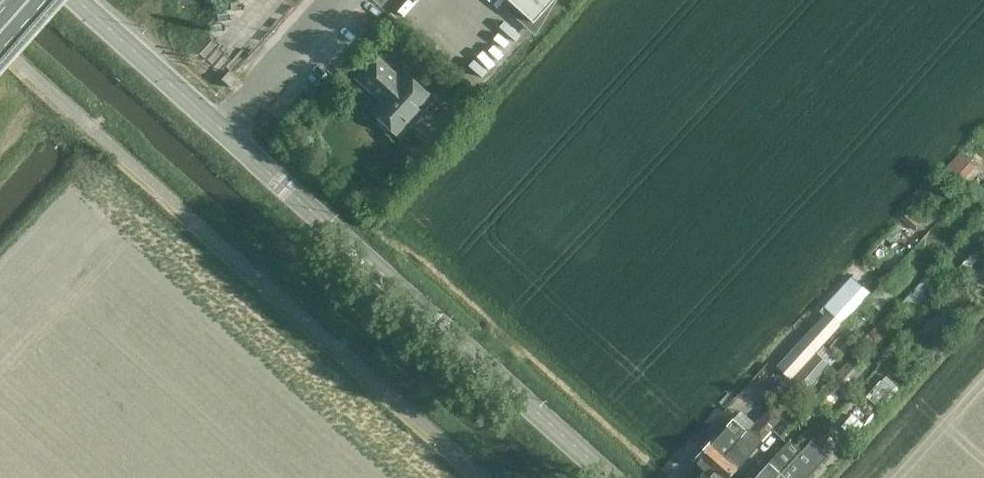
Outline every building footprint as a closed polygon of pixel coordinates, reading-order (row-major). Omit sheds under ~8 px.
[(552,3),(555,0),(511,0),(515,4),(510,8),(535,30),(552,3)] [(393,129),(399,135),(410,122),(417,122),(422,116),(422,109),(433,97),(406,73),(401,79),(377,57),(358,78),(377,95),(379,93),(384,97),(372,110),(378,116),(379,123),(386,129),(393,129)] [(237,79),(227,70),(220,79),(229,87),(237,79)] [(957,154),(944,168),(958,182),(971,168),(957,154)] [(909,212),(902,219),(913,229),(920,222),(909,212)] [(851,277),(823,307),(826,310),(840,323),(868,292),(851,277)] [(826,310),(774,364),(789,378),(840,323),(826,310)] [(807,386),(827,364),(815,354),(795,376),(807,386)] [(850,355),(814,396),(826,407),(862,365),(850,355)] [(888,373),(866,392),(876,404),(899,385),(888,373)] [(694,461),(708,473),(746,429),(733,418),(694,461)] [(714,477),(729,477),(762,441),(747,428),(746,429),(708,473),(714,477)] [(792,462),(791,461),(801,451),(790,440),(758,473),(756,471),(750,477),(778,477),(792,462)] [(792,462),(778,477),(810,477),(830,455),(813,440),(792,462)]
